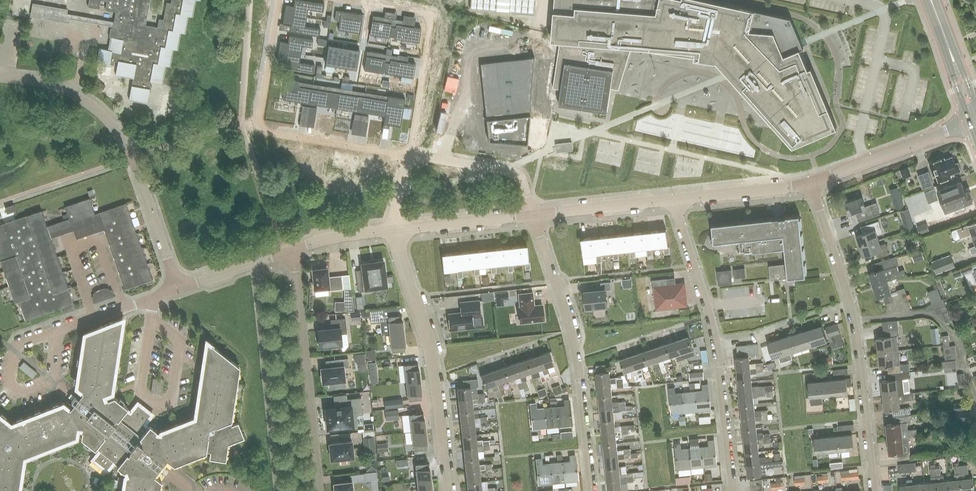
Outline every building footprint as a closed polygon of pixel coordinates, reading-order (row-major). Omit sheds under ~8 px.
[(88,7),(99,9),(101,0),(107,1),(105,10),(116,11),(113,28),(111,28),(109,37),(111,37),(108,50),(99,48),(97,62),(114,65),(114,60),(118,61),(115,75),(133,78),(129,100),(147,103),(151,80),(163,83),(166,65),(170,66),(173,49),(178,50),(181,32),(185,33),(188,16),(193,16),(196,0),(171,0),(171,3),(166,2),(163,20),(159,19),(157,27),(146,25),(150,0),(89,0),(88,7)] [(285,14),(307,18),(309,9),(318,11),(323,11),(324,3),(320,3),(302,0),(295,0),(295,5),(286,4),(285,14)] [(470,9),(534,14),(535,0),(471,0),(470,9)] [(552,41),(560,41),(553,88),(561,89),(559,105),(607,112),(611,88),(619,90),(631,49),(717,62),(793,146),(837,128),(811,67),(808,68),(800,50),(803,49),(791,18),(711,0),(555,0),(552,41)] [(340,21),(338,30),(361,34),(364,16),(341,12),(340,21)] [(285,14),(283,24),(291,25),(290,31),(315,35),(319,35),(320,29),(316,28),(306,26),(307,18),(285,14)] [(373,16),(370,34),(371,34),(389,37),(389,36),(395,37),(394,38),(419,42),(421,28),(403,25),(403,20),(373,16)] [(279,41),(278,51),(300,55),(302,46),(311,48),(312,40),(288,35),(287,42),(279,41)] [(328,46),(325,62),(335,64),(338,47),(328,46)] [(338,47),(335,64),(346,65),(348,49),(338,47)] [(348,49),(346,65),(356,67),(358,51),(348,49)] [(278,51),(276,60),(284,62),(283,68),(313,73),(314,66),(298,63),(300,55),(278,51)] [(368,51),(365,70),(383,73),(383,72),(385,63),(390,64),(391,60),(391,55),(386,54),(368,51)] [(385,63),(383,72),(389,73),(389,74),(413,78),(415,64),(407,63),(397,61),(398,56),(392,55),(391,60),(390,64),(385,63)] [(534,57),(479,64),(489,142),(526,144),(530,122),(534,57)] [(101,92),(106,85),(98,80),(94,86),(101,92)] [(287,80),(284,100),(311,104),(314,85),(287,80)] [(314,85),(311,104),(319,105),(339,109),(342,89),(336,88),(330,87),(314,85)] [(342,89),(339,109),(356,111),(363,112),(363,111),(366,93),(352,91),(342,89)] [(363,111),(363,112),(385,116),(388,96),(366,93),(363,111)] [(385,116),(383,124),(389,125),(399,126),(404,99),(388,96),(385,116)] [(303,105),(300,124),(307,126),(309,111),(309,107),(303,105)] [(572,142),(556,144),(557,151),(557,152),(573,150),(572,145),(572,142)] [(951,174),(961,170),(958,163),(955,164),(952,157),(945,160),(945,158),(930,163),(934,175),(937,174),(939,181),(951,177),(951,174)] [(903,177),(911,174),(908,167),(900,170),(903,177)] [(961,182),(937,190),(944,211),(954,208),(956,212),(965,208),(963,204),(973,200),(969,191),(965,192),(961,182)] [(935,190),(926,193),(930,203),(938,200),(935,190)] [(900,193),(892,196),(896,209),(905,206),(900,193)] [(862,198),(846,203),(850,215),(856,213),(859,221),(868,218),(880,214),(876,203),(866,207),(862,198)] [(4,271),(15,302),(20,301),(24,312),(26,319),(61,307),(63,314),(76,310),(73,303),(51,239),(51,238),(74,230),(76,239),(104,229),(125,289),(146,281),(147,283),(153,281),(126,203),(95,214),(89,199),(80,202),(65,207),(68,214),(70,219),(65,221),(47,227),(42,211),(0,226),(0,258),(4,271)] [(7,214),(16,211),(14,204),(5,207),(7,214)] [(806,276),(800,215),(712,225),(714,243),(743,240),(744,252),(785,248),(787,264),(769,266),(771,280),(806,276)] [(968,224),(969,225),(953,231),(952,233),(954,239),(956,240),(960,238),(972,234),(975,245),(975,221),(968,224)] [(860,247),(880,240),(878,235),(882,233),(879,223),(867,226),(869,232),(857,236),(860,247)] [(920,235),(929,231),(926,223),(917,226),(920,235)] [(670,246),(669,247),(667,230),(650,231),(652,249),(664,248),(664,254),(671,254),(670,246)] [(653,256),(652,249),(650,231),(634,233),(635,251),(647,250),(647,256),(653,256)] [(636,258),(635,251),(634,233),(617,235),(619,253),(630,252),(630,258),(636,258)] [(619,259),(619,253),(617,235),(600,237),(602,255),(613,254),(613,260),(619,259)] [(602,255),(600,237),(581,239),(583,258),(596,256),(597,263),(601,262),(602,262),(602,255)] [(878,259),(889,255),(886,244),(881,246),(880,240),(860,247),(863,257),(876,253),(878,259)] [(530,269),(530,263),(528,245),(510,247),(511,265),(513,264),(524,263),(525,270),(530,269)] [(511,265),(510,247),(493,249),(494,266),(496,266),(507,265),(508,272),(514,271),(513,264),(511,265)] [(494,266),(493,249),(476,251),(478,268),(479,268),(490,267),(491,273),(497,273),(496,266),(494,266)] [(478,268),(476,251),(459,252),(461,270),(462,270),(473,269),(474,275),(480,275),(479,268),(478,268)] [(922,251),(912,254),(914,262),(917,261),(924,259),(922,251)] [(461,270),(459,252),(441,254),(443,273),(456,272),(457,278),(463,278),(462,270),(461,270)] [(951,255),(932,262),(936,273),(955,266),(951,255)] [(873,287),(888,282),(907,275),(905,270),(899,272),(898,266),(900,266),(897,257),(883,262),(886,269),(869,275),(873,287)] [(362,269),(356,270),(358,292),(366,291),(365,289),(374,288),(387,286),(383,261),(362,263),(362,269)] [(971,265),(961,269),(963,275),(973,271),(974,270),(972,265),(971,265)] [(745,268),(734,269),(734,278),(746,277),(745,268)] [(328,279),(327,269),(313,270),(313,272),(311,272),(312,279),(314,279),(315,290),(328,288),(328,290),(342,289),(341,276),(332,277),(332,278),(328,279)] [(731,270),(718,272),(719,285),(732,283),(731,270)] [(939,278),(936,279),(942,295),(945,293),(939,278)] [(667,287),(667,286),(666,279),(653,281),(654,289),(657,289),(659,308),(686,305),(684,285),(667,287)] [(602,291),(586,292),(587,308),(607,306),(606,291),(612,290),(611,282),(601,283),(602,291)] [(894,301),(891,294),(892,294),(888,282),(873,287),(877,299),(883,297),(886,304),(894,301)] [(94,296),(92,296),(94,303),(114,296),(112,290),(110,291),(109,288),(105,288),(101,289),(97,291),(93,294),(94,296)] [(334,301),(334,311),(354,311),(351,288),(350,288),(344,289),(344,301),(334,301)] [(907,295),(904,288),(897,290),(901,303),(909,301),(908,299),(907,295)] [(493,292),(481,294),(482,302),(494,300),(493,292)] [(507,292),(496,293),(496,300),(497,301),(497,306),(503,305),(502,299),(508,298),(507,292)] [(533,293),(519,294),(520,307),(519,307),(520,323),(544,321),(542,305),(534,305),(533,293)] [(936,309),(946,305),(944,299),(933,303),(936,309)] [(450,331),(454,330),(473,328),(472,317),(481,316),(479,300),(460,302),(461,312),(448,314),(450,331)] [(942,313),(948,311),(946,305),(936,309),(938,315),(942,313)] [(370,311),(362,312),(362,318),(371,317),(371,323),(381,322),(382,334),(390,333),(404,332),(402,320),(401,314),(398,315),(397,308),(370,311)] [(948,311),(942,313),(946,323),(952,321),(948,311)] [(25,460),(19,456),(21,453),(27,457),(77,438),(78,429),(82,430),(81,438),(95,449),(96,448),(100,450),(92,460),(107,472),(115,462),(118,465),(117,467),(123,472),(125,471),(127,475),(125,476),(122,490),(160,490),(161,481),(154,476),(167,460),(174,466),(206,453),(206,451),(210,452),(209,459),(226,461),(228,444),(244,438),(238,422),(231,425),(230,422),(232,421),(240,367),(206,340),(195,415),(200,420),(198,422),(193,418),(160,431),(160,433),(156,432),(156,430),(150,425),(149,427),(145,424),(153,415),(138,402),(130,412),(127,409),(128,408),(114,397),(106,400),(104,396),(113,393),(124,317),(84,333),(76,387),(83,393),(71,408),(64,403),(14,423),(13,429),(9,429),(10,422),(0,414),(0,490),(20,490),(25,460)] [(342,345),(341,340),(341,334),(347,334),(345,318),(330,320),(331,329),(317,330),(318,332),(316,333),(317,341),(318,340),(319,347),(342,345)] [(840,334),(837,324),(826,327),(829,338),(840,334)] [(809,347),(827,341),(823,326),(804,332),(809,347)] [(899,351),(898,337),(899,337),(899,329),(884,331),(885,338),(877,338),(879,353),(893,351),(899,351)] [(390,333),(392,351),(405,350),(405,349),(404,344),(405,344),(404,332),(390,333)] [(791,352),(809,347),(804,332),(786,337),(791,352)] [(946,361),(956,360),(958,360),(956,346),(950,346),(949,336),(943,337),(946,361)] [(686,351),(693,349),(688,337),(677,340),(685,365),(690,363),(686,351)] [(790,352),(791,352),(786,337),(768,343),(773,358),(779,356),(790,352)] [(666,344),(670,357),(676,355),(678,361),(679,361),(681,366),(685,365),(681,353),(677,340),(666,344)] [(663,359),(670,357),(666,344),(654,348),(658,361),(663,373),(667,371),(663,359)] [(663,373),(658,361),(654,348),(643,352),(647,365),(654,362),(656,368),(657,368),(659,374),(663,373)] [(910,372),(909,364),(901,365),(899,351),(893,351),(879,353),(880,368),(888,367),(889,374),(910,372)] [(549,372),(547,366),(553,364),(549,352),(538,356),(540,363),(546,380),(550,379),(548,373),(549,372)] [(642,366),(647,365),(643,352),(632,356),(636,368),(640,380),(642,385),(646,384),(643,373),(644,372),(642,366)] [(790,352),(779,356),(781,363),(792,359),(790,352)] [(546,380),(540,363),(538,356),(526,360),(530,372),(537,370),(541,382),(546,380)] [(640,380),(636,368),(632,356),(620,360),(624,372),(632,370),(636,382),(640,380)] [(737,370),(763,367),(762,363),(749,364),(749,357),(738,358),(736,358),(737,370)] [(832,357),(820,359),(821,365),(833,364),(832,357)] [(337,383),(337,381),(344,380),(343,368),(349,367),(348,358),(334,360),(335,367),(321,369),(323,383),(330,382),(330,383),(337,383)] [(525,374),(530,372),(526,360),(515,363),(519,376),(523,387),(527,386),(526,380),(527,380),(525,374)] [(24,361),(19,367),(33,378),(37,372),(24,361)] [(376,362),(368,363),(370,383),(378,382),(376,362)] [(419,369),(418,369),(418,363),(405,365),(406,381),(420,379),(419,369)] [(523,387),(519,376),(515,363),(504,367),(508,380),(514,377),(516,383),(517,383),(519,389),(523,387)] [(501,382),(508,380),(504,367),(492,371),(496,383),(500,394),(504,393),(502,387),(503,386),(501,382)] [(738,382),(751,380),(751,373),(763,372),(763,367),(737,370),(738,382)] [(500,394),(496,383),(492,371),(481,375),(485,387),(491,385),(493,390),(494,390),(495,395),(500,394)] [(609,372),(596,373),(598,385),(627,382),(628,382),(627,378),(626,378),(619,379),(619,377),(610,378),(609,372)] [(705,379),(704,372),(690,374),(691,381),(705,379)] [(904,394),(902,380),(902,379),(911,379),(910,372),(889,374),(890,381),(882,382),(883,396),(904,394)] [(153,378),(151,393),(162,394),(164,380),(153,378)] [(408,400),(409,400),(422,398),(421,393),(422,393),(420,379),(406,381),(408,400)] [(463,388),(457,388),(458,400),(471,399),(483,398),(482,394),(478,394),(478,393),(477,387),(478,387),(477,379),(462,381),(463,388)] [(835,396),(848,395),(847,387),(847,379),(834,380),(835,396)] [(772,386),(765,387),(759,387),(759,386),(752,387),(751,380),(738,382),(740,394),(765,391),(773,390),(772,386)] [(823,397),(835,396),(834,380),(821,381),(823,397)] [(810,399),(823,397),(821,381),(808,383),(810,399)] [(627,382),(598,385),(599,397),(612,396),(611,388),(628,386),(628,384),(628,382),(627,382)] [(698,411),(711,410),(709,385),(703,385),(704,391),(696,392),(698,411)] [(560,387),(553,390),(555,395),(562,393),(560,387)] [(545,388),(537,391),(539,398),(547,395),(545,388)] [(686,413),(683,393),(675,394),(675,388),(669,389),(672,414),(686,413)] [(741,406),(754,404),(753,397),(759,397),(759,396),(766,395),(765,391),(740,394),(741,406)] [(686,413),(698,411),(696,392),(683,393),(686,413)] [(893,417),(911,415),(910,407),(905,408),(905,409),(899,409),(898,401),(914,399),(913,393),(904,394),(883,396),(885,411),(893,410),(893,417)] [(612,396),(599,397),(600,409),(632,406),(636,405),(636,401),(634,401),(619,402),(619,401),(613,402),(612,396)] [(325,409),(327,428),(330,428),(330,431),(339,430),(339,427),(348,426),(348,429),(357,428),(356,415),(362,415),(361,398),(346,399),(347,406),(325,409)] [(471,399),(458,400),(460,412),(473,411),(472,403),(483,402),(483,398),(471,399)] [(385,409),(402,407),(403,407),(403,399),(385,401),(385,409)] [(559,426),(571,425),(568,400),(564,400),(564,406),(557,407),(559,426)] [(969,409),(969,402),(953,404),(954,410),(969,409)] [(546,428),(544,408),(536,409),(535,403),(530,404),(533,429),(546,428)] [(742,417),(768,415),(768,410),(754,411),(754,404),(741,406),(742,417)] [(632,406),(600,409),(601,421),(614,419),(614,412),(633,410),(632,406)] [(546,428),(559,426),(557,407),(544,408),(546,428)] [(386,421),(399,420),(398,410),(385,411),(386,421)] [(473,411),(460,412),(461,424),(474,423),(486,421),(486,417),(474,419),(473,411)] [(424,418),(424,416),(423,413),(410,414),(412,430),(426,429),(424,418)] [(743,429),(756,428),(755,420),(768,419),(768,415),(742,417),(743,429)] [(888,439),(918,436),(917,430),(902,431),(901,424),(912,423),(911,415),(893,417),(894,424),(886,425),(888,439)] [(614,419),(601,421),(603,433),(616,431),(615,427),(614,419)] [(474,423),(461,424),(462,436),(475,435),(474,427),(487,426),(486,421),(474,423)] [(373,423),(364,424),(365,431),(374,430),(373,423)] [(756,428),(743,429),(744,441),(758,439),(763,439),(770,438),(770,434),(764,434),(763,434),(757,434),(756,428)] [(414,449),(427,448),(426,443),(427,442),(426,429),(412,430),(414,449)] [(616,431),(603,433),(604,445),(617,443),(616,436),(629,434),(628,430),(621,431),(616,431)] [(842,452),(854,450),(853,434),(840,436),(842,452)] [(475,435),(462,436),(464,448),(477,446),(488,445),(488,440),(481,441),(481,440),(476,441),(475,435)] [(828,453),(842,452),(840,436),(826,437),(828,453)] [(918,436),(888,439),(890,454),(897,453),(898,460),(911,459),(910,451),(909,438),(918,437),(918,436)] [(365,454),(376,453),(375,437),(363,438),(365,454)] [(816,454),(828,453),(826,437),(814,438),(816,454)] [(759,451),(758,439),(744,441),(746,453),(759,451)] [(704,467),(717,465),(714,440),(709,441),(710,446),(702,447),(704,467)] [(331,460),(353,458),(352,442),(329,444),(331,460)] [(388,443),(377,444),(378,452),(389,451),(388,443)] [(617,443),(604,445),(605,456),(618,455),(618,450),(617,443)] [(691,468),(689,448),(682,449),(681,444),(676,444),(678,470),(691,468)] [(477,446),(464,448),(465,459),(478,458),(477,451),(482,451),(482,450),(489,449),(488,445),(477,446)] [(691,468),(704,467),(702,447),(689,448),(691,468)] [(765,458),(759,458),(759,451),(746,453),(747,465),(773,462),(773,458),(765,459),(765,458)] [(618,455),(605,456),(606,468),(619,467),(618,459),(631,458),(631,454),(624,454),(618,455)] [(562,463),(564,482),(578,481),(575,455),(569,456),(570,462),(562,463)] [(478,458),(465,459),(466,471),(479,470),(486,469),(485,465),(485,464),(479,465),(478,458)] [(371,460),(366,466),(366,472),(377,470),(376,459),(371,460)] [(552,483),(550,464),(542,465),(541,459),(536,460),(539,485),(552,483)] [(783,461),(773,462),(747,465),(748,476),(767,475),(766,468),(784,466),(783,461)] [(429,468),(429,464),(428,462),(415,464),(417,480),(431,478),(430,468),(429,468)] [(552,483),(564,482),(562,463),(550,464),(552,483)] [(911,471),(911,463),(899,464),(899,473),(911,471)] [(959,465),(959,466),(962,490),(974,490),(973,478),(965,479),(965,474),(969,473),(968,465),(959,465)] [(949,481),(950,490),(962,490),(959,466),(954,467),(955,475),(954,475),(954,480),(949,481)] [(619,467),(606,468),(607,480),(633,477),(633,473),(620,474),(619,467)] [(935,468),(938,490),(950,490),(949,481),(944,481),(944,476),(941,476),(940,467),(937,468),(935,468)] [(925,483),(926,490),(938,490),(935,468),(931,468),(930,469),(932,482),(925,483)] [(479,470),(466,471),(467,483),(480,482),(479,470)] [(858,472),(851,473),(850,470),(846,470),(847,480),(859,479),(858,472)] [(376,472),(364,473),(365,481),(377,479),(376,472)] [(364,473),(355,474),(356,482),(365,481),(364,473)] [(607,480),(609,490),(616,490),(622,490),(621,484),(628,483),(627,482),(634,481),(633,477),(607,480)] [(431,478),(417,480),(418,490),(432,490),(431,478)] [(370,481),(372,490),(379,490),(377,480),(370,481)] [(900,486),(901,490),(913,490),(913,484),(912,480),(906,480),(907,485),(900,486)] [(350,482),(350,481),(349,481),(349,482),(333,483),(332,483),(332,484),(333,490),(351,490),(350,482)] [(467,483),(468,490),(481,490),(480,482),(467,483)]
